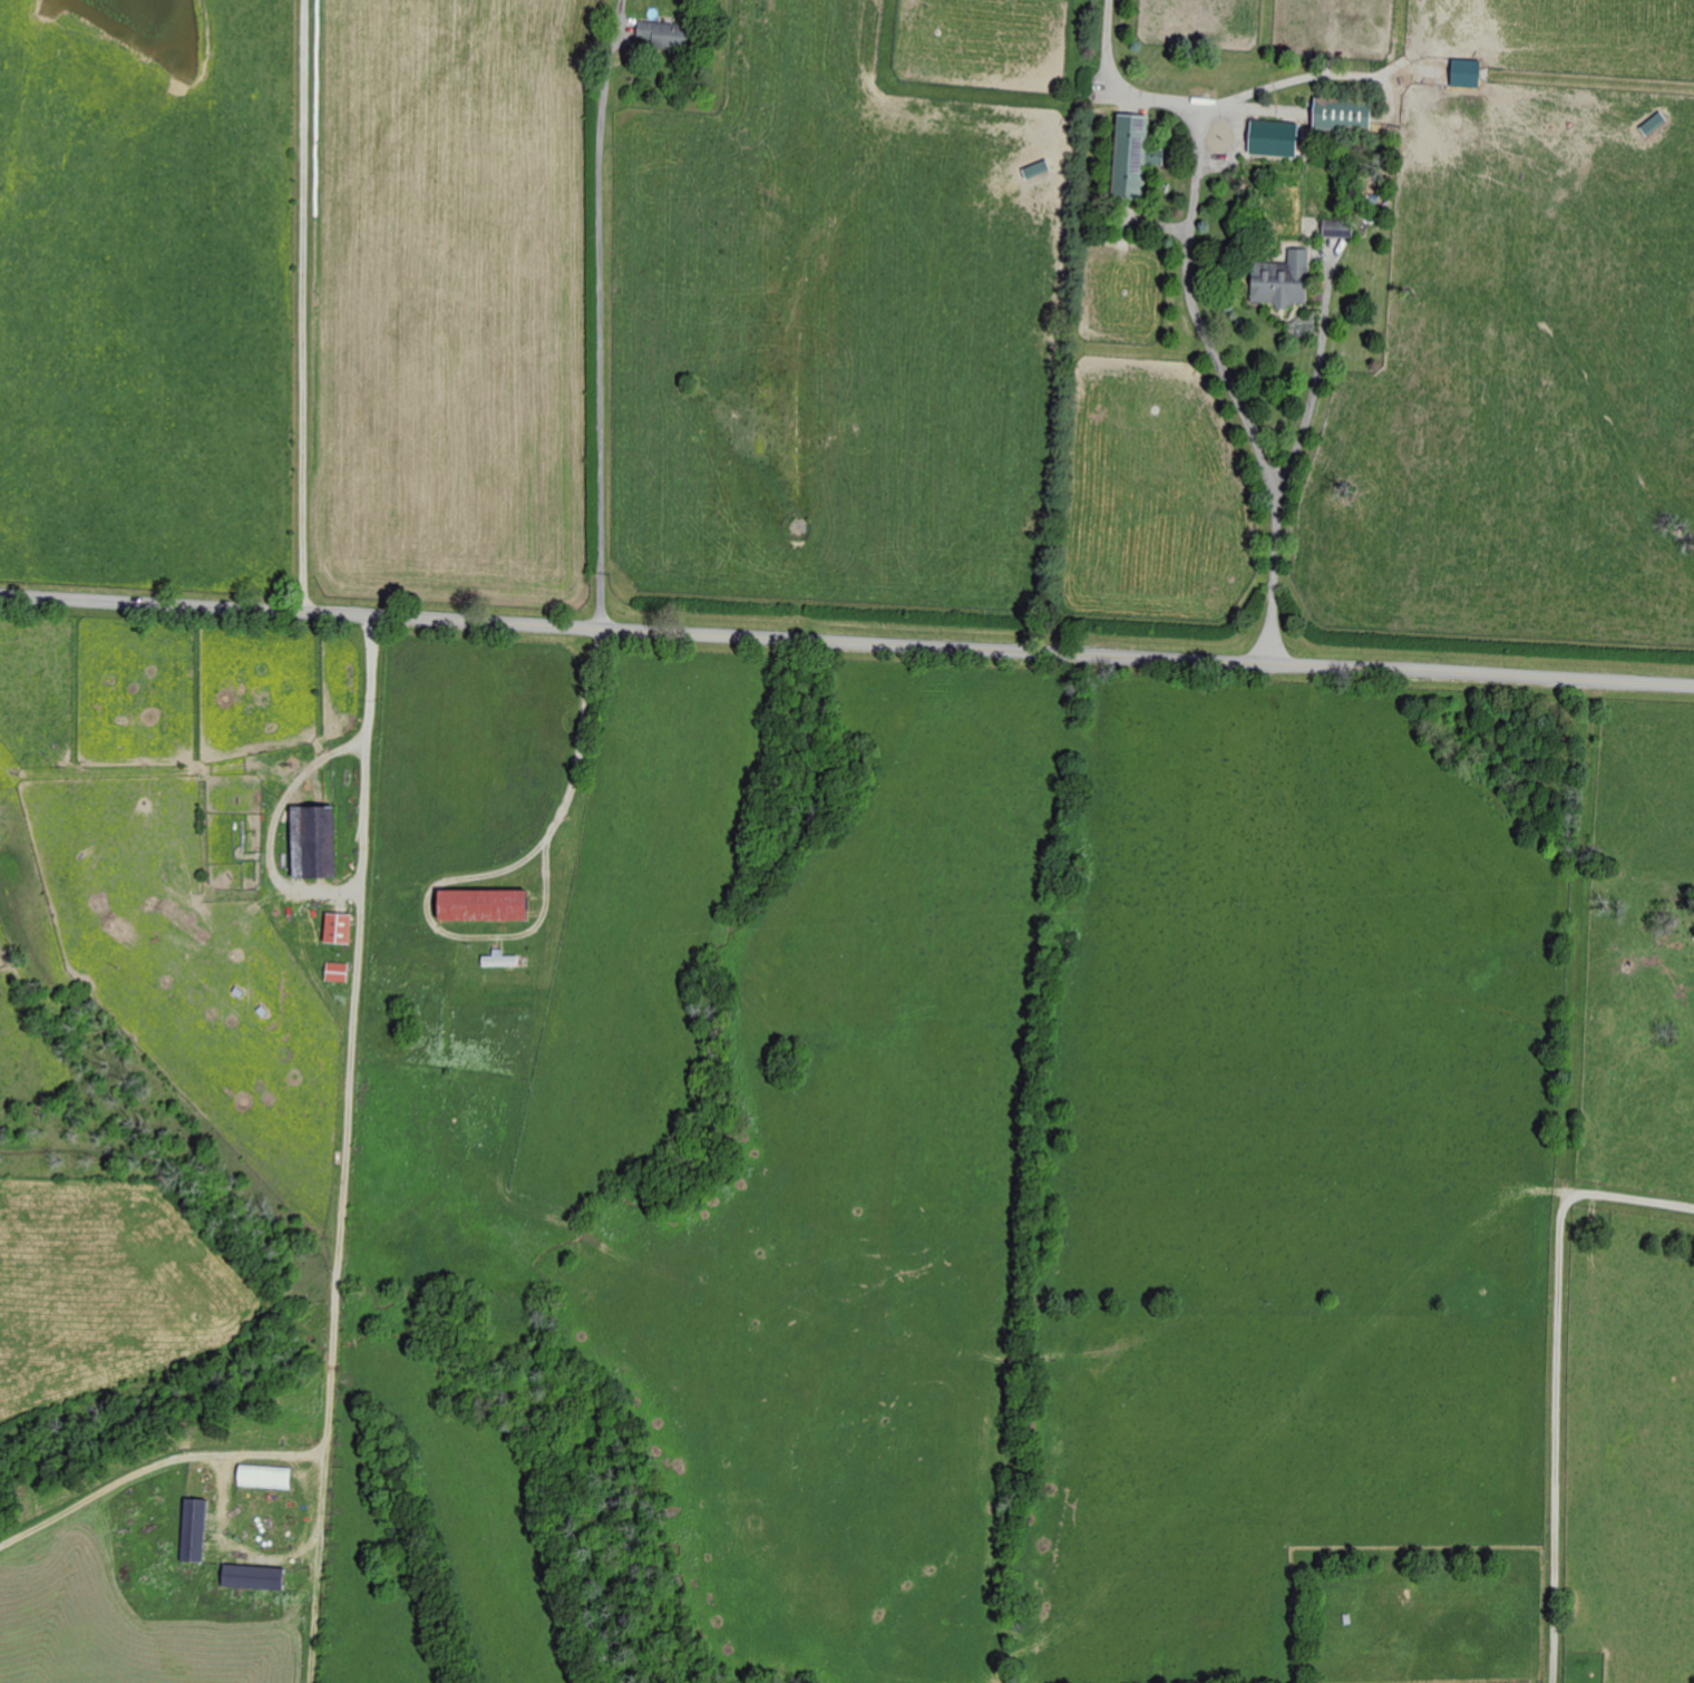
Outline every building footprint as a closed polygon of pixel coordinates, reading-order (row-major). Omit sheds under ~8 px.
[(678,50),(681,26),(637,20),(634,44),(678,50)] [(1310,132),(1367,131),(1367,103),(1322,104),(1322,110),(1309,111),(1310,132)] [(1146,117),(1115,116),(1110,197),(1138,198),(1140,175),(1133,175),(1135,139),(1145,139),(1146,117)] [(1246,155),(1293,157),(1295,123),(1247,121),(1246,155)] [(1350,238),(1350,220),(1321,221),(1322,238),(1350,238)] [(1307,250),(1287,249),(1286,264),(1281,264),(1280,270),(1271,270),(1271,271),(1253,270),(1252,303),(1273,304),(1272,311),(1287,311),(1288,304),(1304,304),(1307,250)] [(288,877),(331,876),(330,805),(287,806),(287,824),(288,877)] [(522,890),(432,889),(432,919),(522,921),(522,890)] [(349,944),(352,916),(323,912),(320,940),(349,944)] [(323,981),(345,981),(346,964),(324,963),(323,981)] [(204,1500),(191,1500),(191,1512),(181,1511),(179,1562),(201,1563),(204,1500)] [(280,1569),(221,1564),(219,1587),(278,1592),(280,1569)]
